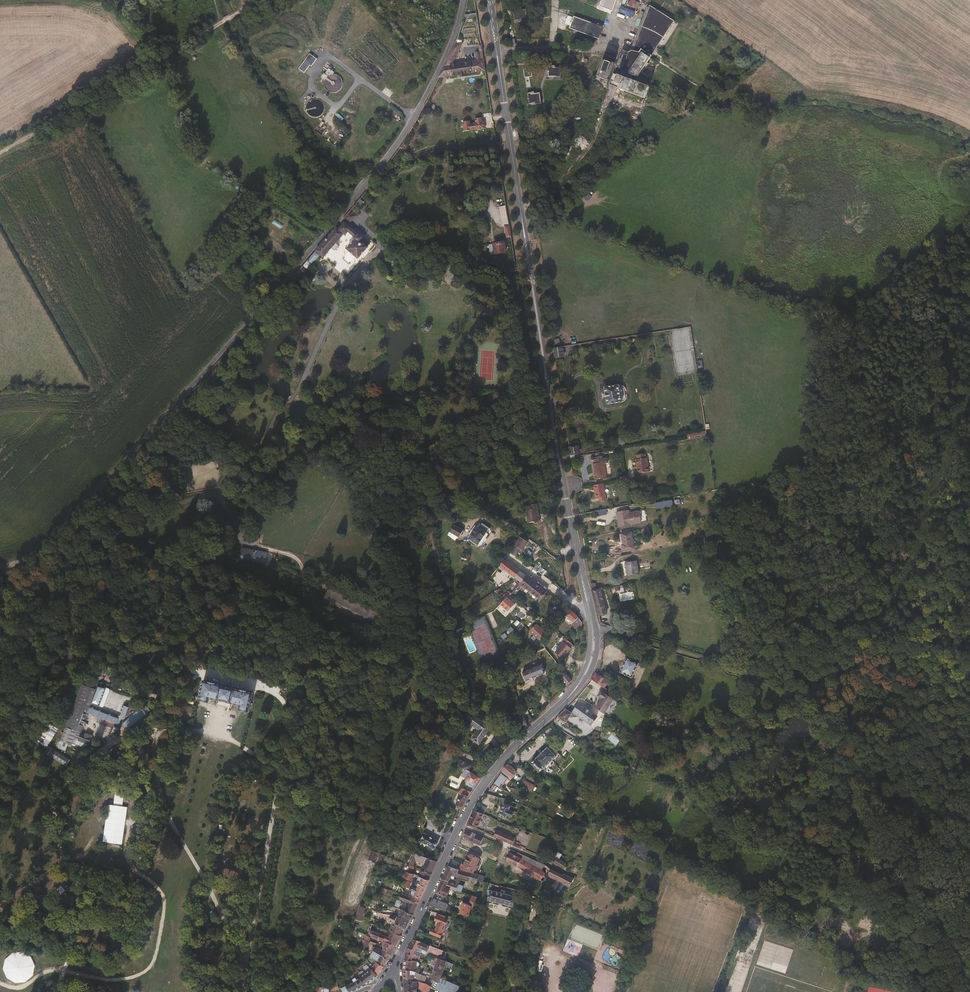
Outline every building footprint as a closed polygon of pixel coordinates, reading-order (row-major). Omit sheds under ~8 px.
[(600,9),(613,14),(618,0),(603,0),(600,9)] [(676,20),(650,3),(634,47),(633,47),(629,49),(623,47),(617,64),(640,74),(676,20)] [(528,17),(528,8),(513,8),(514,22),(523,22),(523,18),(528,17)] [(477,21),(476,14),(464,16),(462,23),(477,21)] [(603,25),(574,15),(569,27),(599,37),(603,25)] [(485,74),(482,52),(478,53),(479,62),(473,63),(453,65),(459,50),(451,51),(450,55),(439,79),(461,76),(462,79),(467,79),(467,76),(485,74)] [(317,58),(310,52),(299,69),(305,73),(310,65),(312,66),(317,58)] [(608,80),(616,56),(605,53),(597,77),(608,80)] [(321,76),(324,79),(334,70),(327,63),(325,65),(328,69),(321,76)] [(552,75),(562,75),(562,67),(553,67),(552,75)] [(651,83),(615,70),(610,83),(645,98),(651,83)] [(535,90),(527,91),(530,114),(544,112),(541,91),(535,92),(535,90)] [(502,223),(508,223),(506,205),(500,205),(502,223)] [(357,215),(351,211),(346,217),(351,222),(357,215)] [(344,219),(337,226),(345,232),(346,233),(349,231),(355,237),(347,247),(359,258),(371,243),(344,219)] [(324,256),(337,242),(345,232),(337,226),(315,250),(324,256)] [(505,248),(506,247),(505,240),(492,242),(492,245),(490,245),(489,246),(489,250),(492,250),(493,250),(494,253),(505,251),(505,248)] [(391,261),(387,255),(382,258),(385,265),(391,261)] [(338,272),(346,271),(344,264),(337,266),(338,272)] [(432,329),(432,328),(432,327),(431,325),(430,323),(428,323),(427,323),(425,324),(424,326),(423,327),(424,328),(424,330),(425,330),(426,331),(427,331),(429,331),(430,331),(432,329)] [(562,345),(553,347),(555,357),(565,355),(562,345)] [(605,385),(607,403),(623,401),(620,382),(605,385)] [(706,436),(705,430),(687,433),(688,439),(706,436)] [(580,454),(580,445),(570,445),(570,453),(580,454)] [(635,454),(638,473),(650,471),(647,452),(635,454)] [(595,479),(608,478),(606,457),(592,458),(595,479)] [(125,475),(132,466),(129,464),(121,473),(125,475)] [(143,483),(139,473),(123,479),(125,489),(143,483)] [(597,501),(607,499),(604,482),(593,484),(597,501)] [(539,522),(538,504),(528,505),(528,510),(525,510),(526,523),(539,522)] [(619,526),(642,522),(639,509),(630,511),(629,509),(616,511),(619,526)] [(481,546),(488,535),(487,534),(487,532),(487,530),(489,527),(489,525),(485,523),(482,523),(481,524),(480,526),(478,527),(477,526),(476,526),(472,533),(468,539),(477,546),(478,545),(481,546)] [(459,538),(464,531),(455,525),(450,532),(459,538)] [(620,532),(623,550),(636,548),(633,530),(620,532)] [(514,552),(519,546),(513,542),(509,548),(514,552)] [(239,562),(269,567),(272,552),(242,547),(239,562)] [(511,577),(518,570),(504,558),(497,566),(511,577)] [(638,560),(625,561),(626,574),(639,573),(638,560)] [(512,590),(525,575),(518,570),(511,577),(514,580),(508,587),(512,590)] [(547,592),(525,575),(512,590),(510,592),(513,593),(520,586),(540,601),(547,592)] [(486,588),(490,583),(485,579),(482,582),(480,584),(486,588)] [(592,590),(599,615),(608,613),(601,587),(592,590)] [(374,622),(378,612),(328,588),(323,599),(349,612),(347,614),(364,622),(366,618),(374,622)] [(505,597),(510,592),(507,589),(500,596),(495,604),(497,607),(499,605),(505,597)] [(619,594),(620,601),(635,598),(634,591),(619,594)] [(507,612),(513,605),(507,600),(505,597),(499,605),(507,612)] [(581,622),(580,620),(577,617),(569,610),(562,618),(570,625),(572,623),(577,628),(580,625),(581,622)] [(474,624),(471,617),(467,619),(461,622),(463,628),(474,624)] [(538,638),(545,630),(533,620),(532,619),(525,626),(531,632),(537,637),(538,638)] [(555,651),(562,659),(572,648),(564,641),(555,651)] [(512,667),(510,663),(512,662),(511,657),(501,661),(502,664),(504,670),(505,673),(512,670),(512,669),(512,667)] [(630,681),(637,666),(625,661),(618,675),(630,681)] [(525,683),(544,675),(541,666),(522,673),(523,678),(525,683)] [(569,683),(564,676),(563,675),(558,680),(565,689),(569,683)] [(606,684),(594,676),(590,682),(602,691),(606,684)] [(251,710),(255,692),(255,691),(206,679),(201,700),(210,702),(211,699),(240,705),(240,709),(250,712),(251,710)] [(106,708),(113,689),(104,686),(102,691),(100,690),(96,699),(99,701),(97,705),(106,708)] [(580,696),(585,699),(592,689),(587,686),(580,696)] [(605,693),(603,696),(599,693),(595,698),(598,700),(596,702),(597,704),(593,710),(602,716),(611,702),(613,698),(605,693)] [(128,721),(132,718),(138,703),(134,702),(131,705),(126,717),(125,718),(93,706),(90,713),(110,721),(121,725),(126,726),(127,725),(128,721)] [(520,709),(522,714),(525,723),(531,719),(528,711),(525,703),(518,705),(520,709)] [(595,719),(577,707),(571,715),(588,727),(595,719)] [(525,723),(522,714),(520,709),(517,711),(518,714),(516,716),(518,721),(520,727),(525,723)] [(563,725),(570,717),(566,713),(564,712),(555,720),(563,725)] [(85,728),(89,717),(85,715),(81,727),(85,728)] [(476,746),(488,730),(472,718),(468,725),(473,728),(474,730),(472,734),(468,740),(476,746)] [(119,730),(121,725),(110,721),(108,726),(119,730)] [(76,744),(80,731),(76,730),(69,727),(64,740),(72,743),(76,744)] [(91,746),(94,738),(82,734),(78,744),(88,748),(89,746),(91,746)] [(619,739),(610,734),(607,738),(616,744),(619,739)] [(542,770),(555,757),(546,748),(533,760),(534,761),(529,765),(538,773),(542,769),(542,770)] [(466,764),(467,761),(453,755),(450,761),(454,762),(463,766),(466,768),(471,771),(472,769),(470,767),(470,766),(466,764)] [(512,777),(517,770),(508,763),(503,770),(512,777)] [(467,778),(471,771),(466,768),(462,775),(467,778)] [(476,784),(480,776),(471,771),(467,778),(471,780),(476,784)] [(499,789),(508,777),(501,772),(490,787),(496,790),(498,788),(499,789)] [(525,780),(522,786),(532,791),(535,785),(525,780)] [(468,795),(471,791),(463,787),(460,791),(463,792),(468,795)] [(123,844),(128,807),(123,806),(124,793),(116,792),(114,805),(108,804),(103,842),(123,844)] [(463,803),(468,795),(463,792),(461,796),(459,795),(457,798),(459,800),(456,803),(458,804),(456,809),(460,810),(463,803)] [(590,812),(593,806),(584,801),(581,808),(590,812)] [(478,811),(485,813),(487,807),(480,805),(478,811)] [(510,819),(513,813),(508,811),(509,808),(502,805),(497,817),(504,820),(506,817),(510,819)] [(475,830),(481,816),(472,812),(465,826),(475,830)] [(510,847),(513,841),(494,832),(491,838),(510,847)] [(437,848),(441,841),(428,834),(424,841),(437,848)] [(545,864),(511,848),(506,859),(521,868),(537,877),(541,879),(545,873),(545,871),(542,870),(544,867),(545,864)] [(369,860),(375,862),(378,852),(372,850),(369,860)] [(566,868),(568,863),(559,858),(562,853),(559,851),(554,862),(559,864),(566,868)] [(439,861),(417,853),(412,865),(418,867),(420,861),(427,863),(425,870),(434,874),(439,861)] [(475,868),(480,858),(469,853),(464,864),(461,862),(459,868),(472,871),(473,868),(475,868)] [(469,879),(472,871),(459,868),(449,865),(444,875),(451,877),(453,872),(454,870),(456,871),(455,873),(455,875),(469,879)] [(570,886),(574,878),(564,873),(563,874),(551,868),(549,871),(548,875),(561,881),(560,884),(565,887),(566,884),(570,886)] [(432,880),(434,874),(425,870),(423,876),(432,880)] [(427,888),(432,880),(423,876),(415,874),(410,872),(408,871),(406,878),(414,881),(416,878),(417,878),(418,876),(421,878),(418,885),(421,886),(427,888)] [(483,881),(485,875),(472,871),(469,879),(477,882),(478,879),(483,881)] [(446,896),(450,887),(446,885),(449,880),(443,878),(436,892),(446,896)] [(461,890),(463,885),(449,880),(446,885),(450,887),(461,890)] [(424,897),(426,891),(420,888),(413,886),(413,888),(414,888),(416,894),(424,897)] [(421,903),(424,897),(416,894),(414,888),(413,888),(410,896),(412,897),(412,899),(421,903)] [(513,905),(515,895),(504,893),(505,891),(501,890),(501,892),(490,889),(488,899),(513,905)] [(415,914),(421,903),(412,899),(412,897),(410,896),(406,894),(404,893),(401,892),(399,898),(411,902),(407,911),(415,914)] [(447,905),(448,903),(433,897),(430,905),(436,907),(436,908),(441,909),(441,908),(450,910),(451,907),(447,905)] [(469,915),(471,905),(470,904),(463,901),(459,913),(469,915)] [(360,906),(355,919),(361,921),(366,908),(360,906)] [(413,919),(415,914),(407,911),(403,910),(402,909),(399,914),(401,915),(413,919)] [(390,923),(394,924),(391,930),(393,931),(402,935),(405,927),(397,924),(400,918),(393,916),(381,911),(381,913),(384,915),(383,918),(391,921),(390,923)] [(441,936),(445,924),(447,919),(445,918),(446,915),(439,912),(438,915),(437,915),(435,919),(439,921),(435,929),(432,928),(430,932),(441,936)] [(408,928),(413,919),(401,915),(400,918),(397,924),(405,927),(408,928)] [(388,936),(383,934),(382,933),(379,932),(382,926),(373,923),(369,933),(374,936),(386,941),(398,946),(402,939),(391,935),(391,937),(388,936)] [(402,935),(393,931),(391,935),(402,939),(404,935),(402,935)] [(373,940),(374,936),(369,933),(368,933),(365,938),(372,941),(373,940)] [(378,947),(378,945),(378,942),(373,940),(372,941),(365,938),(365,939),(370,942),(366,949),(375,953),(375,952),(378,947)] [(428,950),(430,944),(422,941),(414,938),(409,946),(421,951),(424,952),(427,953),(428,950)] [(366,949),(370,942),(365,939),(361,947),(366,949)] [(395,952),(398,946),(386,941),(385,945),(386,946),(386,948),(395,952)] [(443,949),(430,944),(428,950),(441,955),(443,949)] [(421,951),(409,946),(408,946),(406,951),(413,953),(414,952),(419,954),(421,951)] [(394,954),(385,950),(383,949),(378,947),(375,952),(383,955),(391,959),(394,954)] [(30,983),(35,955),(8,950),(3,979),(30,983)] [(379,962),(383,955),(375,952),(375,953),(373,956),(380,959),(378,962),(379,962)] [(453,962),(447,960),(431,954),(427,961),(435,964),(432,973),(433,973),(440,976),(444,965),(451,968),(453,962)] [(386,966),(391,959),(383,955),(379,962),(386,966)] [(416,966),(417,960),(414,959),(412,959),(404,958),(403,965),(403,968),(419,972),(420,968),(416,966)] [(362,972),(370,964),(367,962),(366,963),(365,962),(358,968),(362,972)] [(380,975),(386,966),(379,962),(377,966),(374,964),(372,967),(374,969),(380,975)] [(425,980),(426,974),(419,972),(403,968),(403,973),(404,977),(413,978),(413,976),(425,980)] [(373,981),(379,976),(380,975),(374,969),(367,975),(362,973),(360,975),(363,976),(368,984),(373,981)] [(435,988),(440,990),(440,991),(457,991),(460,985),(440,976),(433,973),(431,977),(434,979),(431,985),(433,987),(435,988)] [(368,984),(363,976),(343,987),(346,991),(352,991),(363,987),(368,984)] [(431,991),(428,990),(429,986),(432,989),(433,987),(431,985),(425,982),(420,981),(419,991),(416,990),(416,986),(417,980),(413,980),(404,980),(404,990),(405,991),(431,991)]
